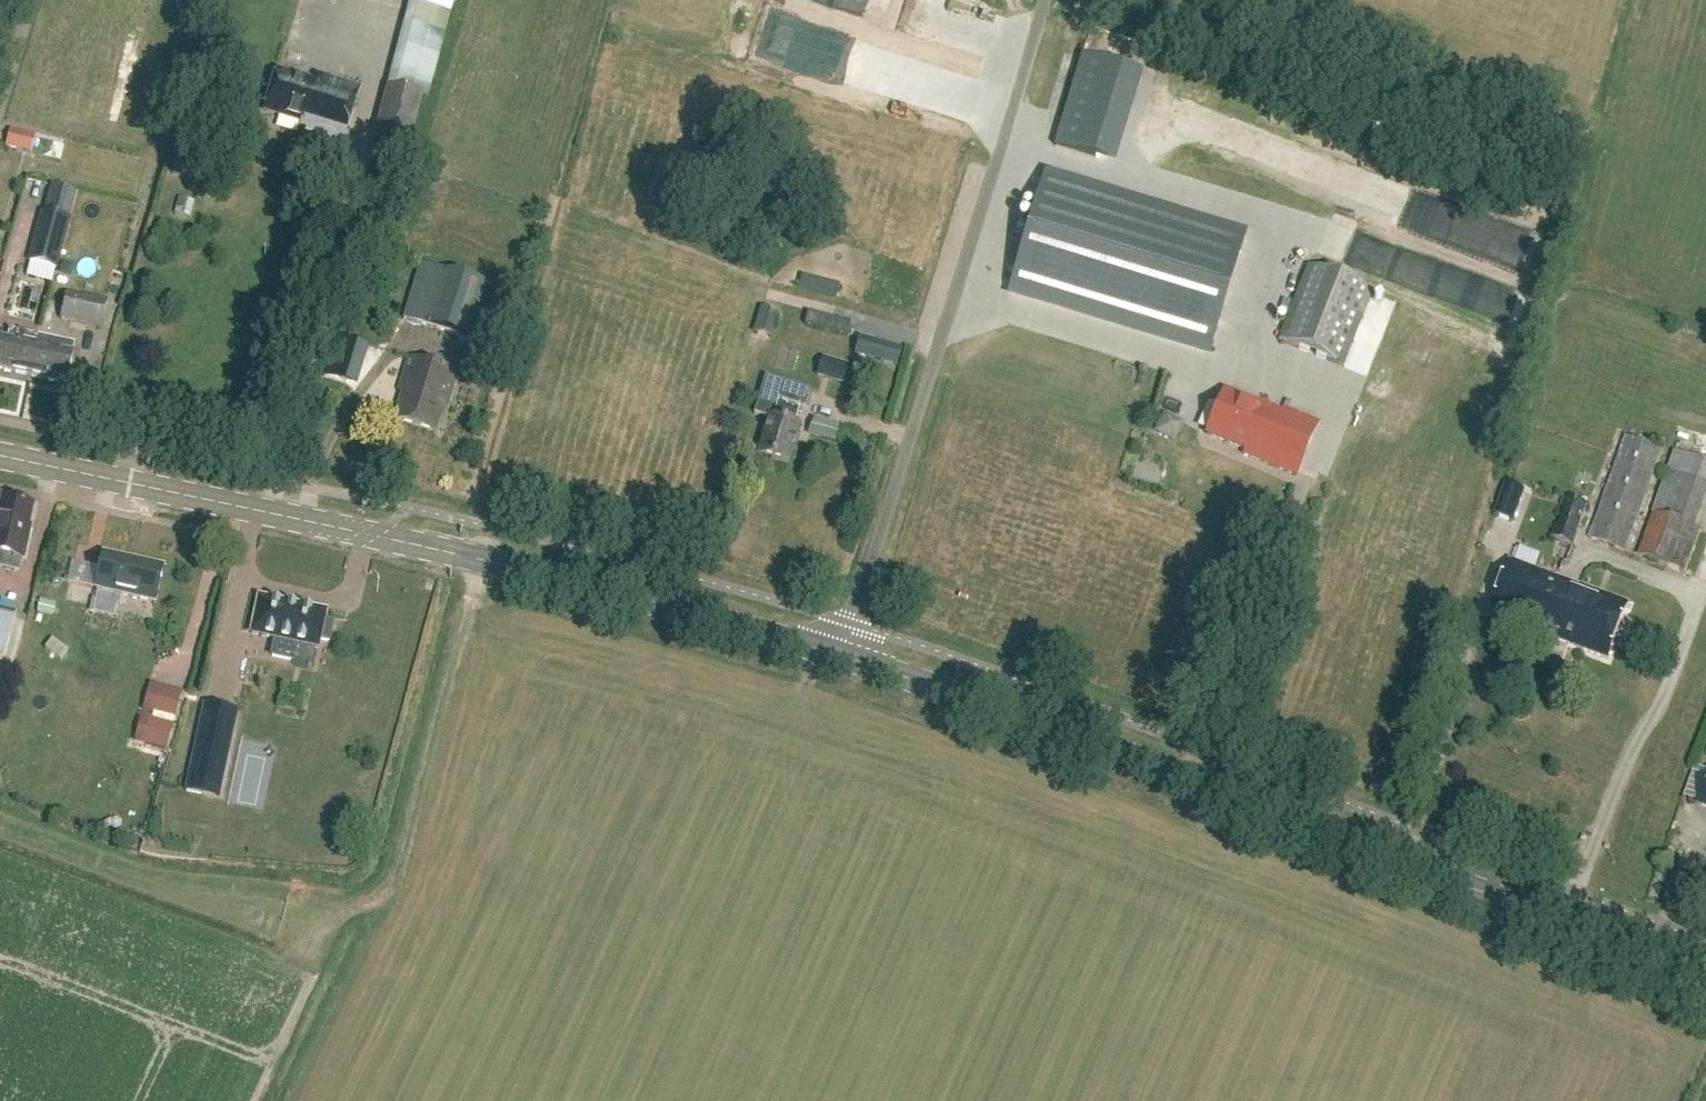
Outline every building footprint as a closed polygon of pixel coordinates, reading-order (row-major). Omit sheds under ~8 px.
[(452,0),(407,0),(387,83),(430,93),(452,0)] [(1144,73),(1083,54),(1055,146),(1116,164),(1144,73)] [(316,83),(278,72),(266,109),(303,121),(300,129),(345,143),(362,88),(319,74),(316,83)] [(406,139),(422,94),(392,84),(377,129),(406,139)] [(6,147),(32,154),(37,135),(11,129),(6,147)] [(1209,351),(1244,235),(1046,175),(1044,182),(1037,205),(1011,291),(1209,351)] [(56,270),(70,220),(41,212),(27,262),(56,270)] [(1343,366),(1372,292),(1309,266),(1279,340),(1343,366)] [(470,339),(487,284),(435,268),(427,298),(410,293),(403,319),(470,339)] [(102,328),(107,302),(67,293),(61,320),(102,328)] [(756,334),(773,338),(780,313),(763,308),(756,334)] [(806,311),(804,323),(846,332),(848,320),(806,311)] [(38,336),(10,330),(8,340),(0,339),(0,370),(30,376),(38,336)] [(38,336),(30,376),(66,384),(73,354),(72,354),(74,344),(38,336)] [(859,337),(855,354),(872,359),(877,342),(859,337)] [(341,380),(360,387),(376,347),(357,339),(341,380)] [(448,408),(458,372),(409,357),(399,390),(407,392),(399,420),(435,431),(443,406),(448,408)] [(842,383),(848,364),(821,357),(816,376),(842,383)] [(803,408),(808,389),(766,376),(755,414),(769,418),(758,455),(789,464),(800,426),(795,424),(800,407),(803,408)] [(1264,405),(1258,403),(1224,389),(1206,433),(1240,448),(1238,452),(1297,476),(1319,422),(1269,402),(1264,405)] [(811,417),(808,433),(835,438),(838,422),(811,417)] [(1626,551),(1662,451),(1627,437),(1590,538),(1626,551)] [(1508,486),(1497,515),(1513,521),(1524,492),(1508,486)] [(1572,546),(1587,505),(1565,497),(1551,538),(1572,546)] [(33,505),(3,498),(0,510),(0,566),(3,564),(5,555),(24,559),(29,536),(27,536),(33,505)] [(1700,531),(1654,514),(1639,556),(1685,573),(1700,531)] [(1698,575),(1705,578),(1705,549),(1698,575)] [(164,568),(103,554),(95,588),(156,602),(164,568)] [(1533,625),(1531,631),(1561,642),(1580,589),(1512,563),(1494,611),(1533,625)] [(1629,604),(1581,586),(1580,589),(1561,642),(1608,659),(1629,604)] [(325,615),(326,612),(323,612),(262,599),(262,598),(259,598),(259,600),(253,631),(252,631),(252,634),(254,634),(276,638),(272,656),(290,660),(294,642),(316,647),(316,648),(318,648),(319,646),(318,646),(319,639),(329,642),(333,623),(323,621),(325,615)] [(53,617),(56,604),(40,600),(37,613),(53,617)] [(0,608),(0,659),(3,659),(15,612),(0,608)] [(70,653),(52,640),(46,649),(64,662),(70,653)] [(182,690),(149,682),(141,712),(174,721),(182,690)] [(203,706),(185,790),(219,797),(237,713),(203,706)] [(166,752),(174,721),(141,712),(133,742),(166,752)] [(1695,805),(1705,809),(1705,775),(1695,805)]
